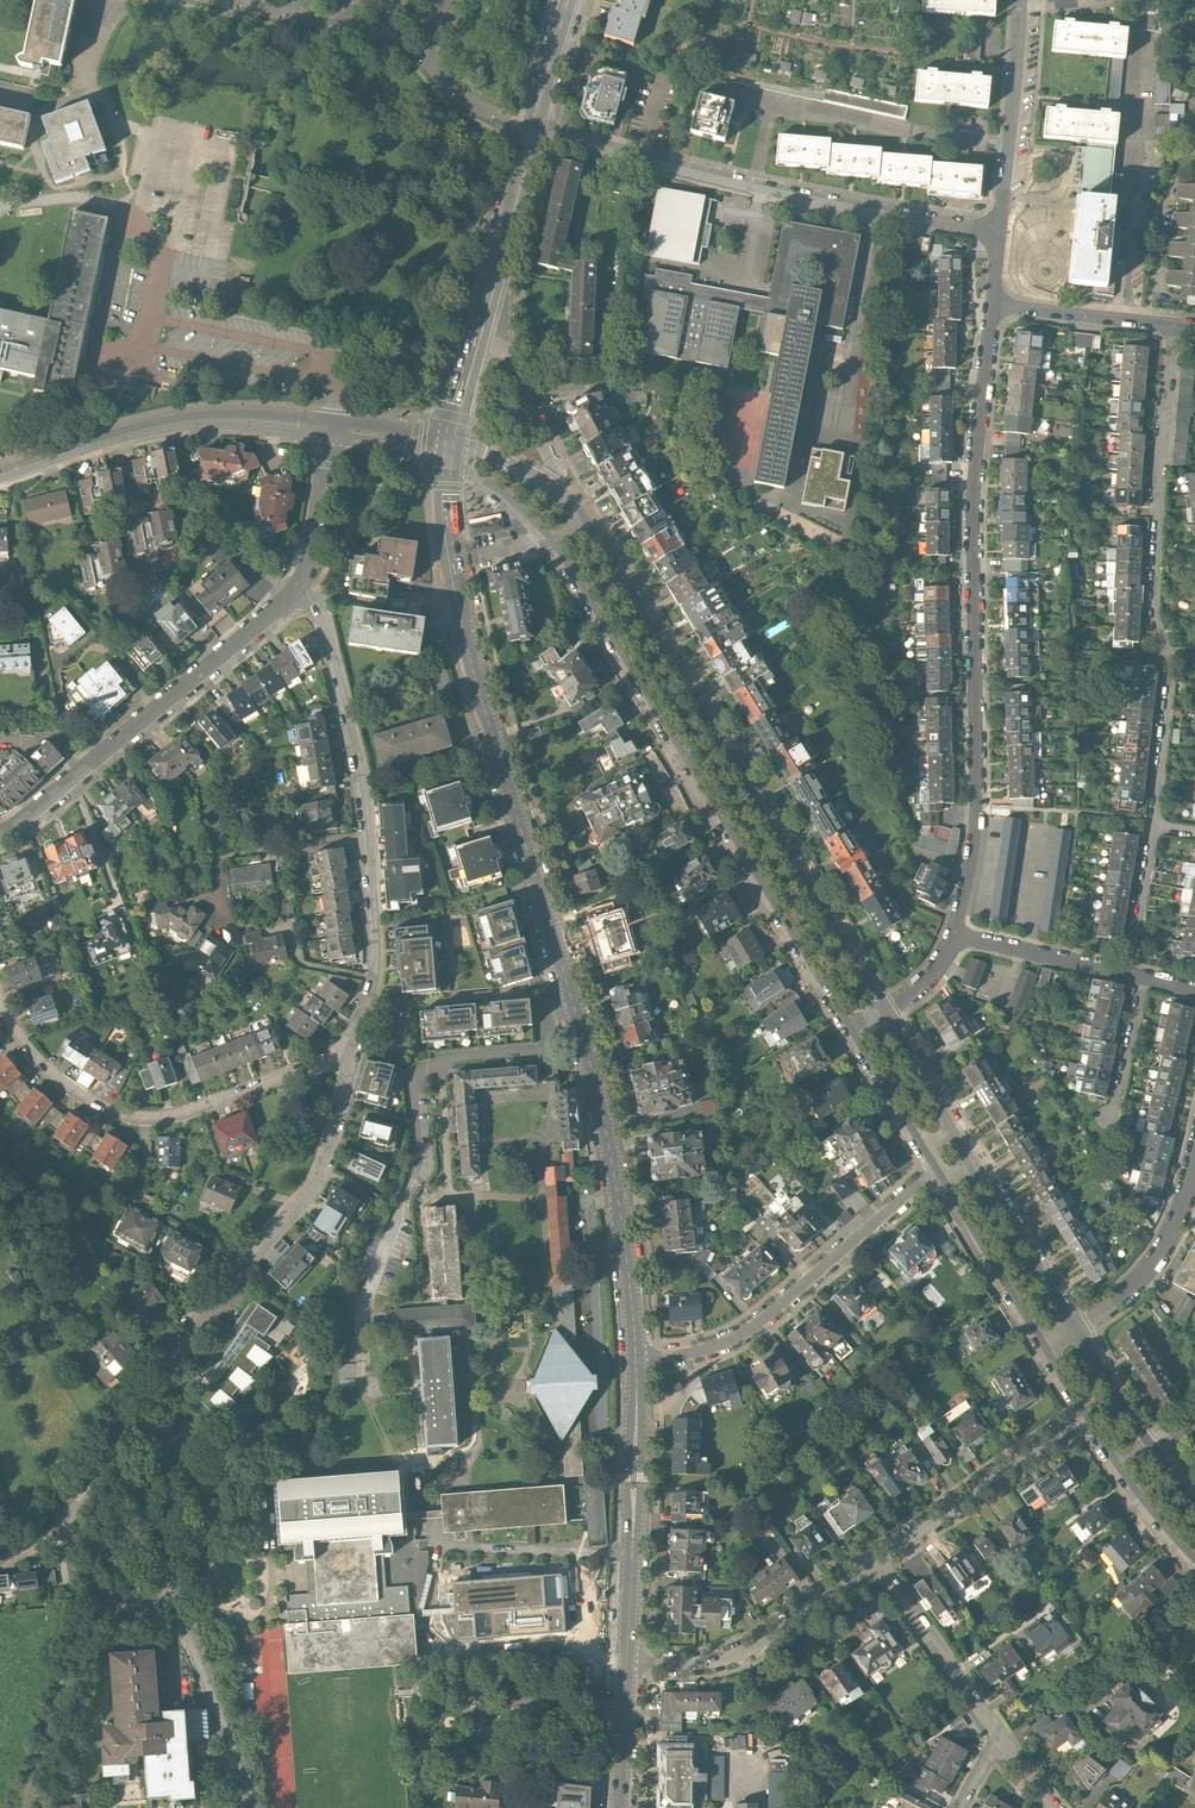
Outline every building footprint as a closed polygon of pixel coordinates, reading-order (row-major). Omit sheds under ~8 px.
[(22,55),(17,58),(20,65),(30,67),(29,73),(40,75),(49,77),(51,65),(61,67),(74,0),(34,0),(22,55)] [(616,12),(642,19),(645,20),(651,0),(620,0),(616,12)] [(714,14),(717,2),(710,0),(709,0),(705,12),(714,14)] [(922,13),(958,14),(959,0),(923,0),(922,13)] [(958,14),(995,16),(995,0),(959,0),(958,14)] [(616,12),(613,11),(605,38),(633,47),(642,19),(616,12)] [(799,26),(801,13),(792,12),(790,24),(799,26)] [(812,15),(803,14),(801,26),(810,28),(812,15)] [(1064,24),(1054,23),(1051,52),(1088,56),(1091,27),(1074,25),(1074,22),(1065,21),(1064,24)] [(1107,29),(1091,27),(1088,56),(1126,60),(1128,31),(1118,30),(1119,26),(1108,25),(1107,29)] [(695,48),(702,50),(705,40),(697,38),(695,48)] [(757,57),(744,54),(742,63),(755,66),(757,57)] [(791,65),(778,62),(776,71),(789,74),(791,65)] [(593,67),(586,93),(623,102),(630,77),(593,67)] [(905,121),(908,107),(725,67),(718,99),(731,102),(735,82),(905,121)] [(828,72),(815,70),(813,79),(825,82),(828,72)] [(954,76),(936,75),(937,72),(932,71),(928,71),(928,74),(918,73),(915,101),(951,105),(954,76)] [(972,78),(954,76),(951,105),(987,108),(990,80),(981,79),(981,76),(977,76),(972,75),(972,78)] [(864,80),(851,78),(849,87),(862,90),(864,80)] [(894,98),(896,88),(884,85),(881,94),(894,98)] [(586,93),(580,119),(616,128),(623,102),(586,93)] [(1168,101),(1168,93),(1156,93),(1156,101),(1168,101)] [(734,105),(701,96),(691,133),(725,141),(734,105)] [(1170,103),(1170,113),(1184,113),(1184,103),(1170,103)] [(89,104),(44,120),(51,142),(43,145),(45,152),(48,159),(57,184),(74,178),(81,175),(92,171),(87,159),(107,152),(97,125),(89,104)] [(1055,109),(1045,107),(1042,137),(1078,141),(1082,112),(1065,110),(1065,107),(1061,106),(1056,105),(1055,109)] [(0,109),(0,144),(23,149),(31,115),(0,109)] [(1098,114),(1082,112),(1078,141),(1091,143),(1116,146),(1119,117),(1109,116),(1110,112),(1104,111),(1099,110),(1098,114)] [(1156,114),(1157,136),(1177,135),(1177,113),(1156,114)] [(972,118),(958,116),(957,130),(970,131),(972,118)] [(830,141),(779,137),(776,165),(828,169),(830,146),(830,141)] [(969,142),(956,141),(954,154),(968,155),(969,142)] [(1110,195),(1116,146),(1091,143),(1084,192),(1110,195)] [(881,150),(830,146),(828,169),(828,174),(878,178),(880,155),(881,150)] [(558,153),(551,188),(575,193),(582,158),(558,153)] [(931,159),(880,155),(878,178),(878,183),(929,188),(931,164),(931,159)] [(982,169),(931,164),(929,188),(928,192),(979,197),(982,169)] [(270,178),(253,175),(251,187),(268,190),(270,178)] [(1192,181),(1191,187),(1178,188),(1177,195),(1194,197),(1194,182),(1192,181)] [(551,188),(543,223),(567,228),(575,193),(551,188)] [(711,199),(661,189),(649,254),(698,263),(701,246),(704,247),(708,247),(712,224),(709,224),(707,223),(711,199)] [(1110,195),(1084,192),(1075,279),(1111,283),(1120,196),(1110,195)] [(1177,195),(1176,201),(1189,205),(1188,212),(1194,212),(1194,197),(1177,195)] [(73,213),(48,321),(36,377),(33,389),(44,392),(46,382),(72,387),(78,364),(107,230),(110,231),(114,215),(97,211),(91,210),(90,216),(73,213)] [(1188,212),(1187,218),(1173,218),(1172,223),(1194,227),(1194,212),(1188,212)] [(783,490),(814,330),(815,324),(820,325),(842,329),(861,235),(784,220),(772,284),(769,297),(758,295),(692,282),(693,275),(656,268),(654,275),(646,274),(639,311),(647,312),(639,352),(676,359),(695,363),(726,369),(729,356),(734,327),(738,306),(761,310),(767,312),(759,354),(779,357),(772,394),(758,469),(755,484),(783,490)] [(543,223),(536,257),(560,262),(562,253),(567,228),(543,223)] [(1172,223),(1172,230),(1185,234),(1185,242),(1194,243),(1194,227),(1172,223)] [(1185,242),(1184,248),(1169,248),(1168,255),(1194,258),(1194,243),(1185,242)] [(940,252),(940,268),(964,268),(965,252),(940,252)] [(572,254),(562,253),(560,262),(572,264),(572,254)] [(572,264),(571,287),(597,289),(598,256),(572,254),(572,264)] [(1168,255),(1168,261),(1182,263),(1181,272),(1194,274),(1194,258),(1168,255)] [(940,268),(940,283),(964,283),(964,268),(940,268)] [(1181,272),(1180,277),(1166,276),(1165,283),(1194,288),(1194,274),(1181,272)] [(940,283),(940,298),(964,299),(964,283),(940,283)] [(1165,283),(1165,290),(1179,294),(1177,302),(1194,304),(1194,288),(1165,283)] [(571,287),(569,320),(595,322),(597,289),(571,287)] [(940,298),(939,315),(959,315),(964,315),(964,299),(940,298)] [(48,321),(0,311),(0,382),(3,370),(36,377),(48,321)] [(935,314),(934,331),(958,332),(959,315),(939,315),(935,314)] [(569,320),(568,353),(593,355),(595,322),(569,320)] [(1043,348),(1045,331),(1018,328),(1016,344),(1043,348)] [(934,331),(934,348),(958,348),(958,332),(934,331)] [(1076,333),(1072,333),(1071,346),(1076,346),(1085,347),(1099,349),(1101,336),(1097,336),(1090,335),(1083,334),(1076,333)] [(1041,364),(1043,348),(1016,344),(1014,361),(1041,364)] [(1075,356),(1084,357),(1085,347),(1076,346),(1075,356)] [(1147,366),(1148,348),(1124,346),(1122,364),(1147,366)] [(934,348),(934,364),(958,364),(958,348),(934,348)] [(1182,358),(1181,362),(1181,369),(1180,376),(1179,383),(1179,390),(1178,397),(1177,404),(1177,411),(1176,419),(1175,426),(1175,433),(1174,440),(1173,447),(1173,454),(1172,461),(1172,465),(1185,466),(1190,416),(1192,417),(1193,410),(1191,409),(1194,360),(1194,359),(1182,358)] [(1039,381),(1041,364),(1014,361),(1012,378),(1039,381)] [(1145,383),(1147,366),(1122,364),(1121,381),(1145,383)] [(1037,398),(1039,381),(1012,378),(1010,394),(1037,398)] [(1144,401),(1145,383),(1121,381),(1119,399),(1144,401)] [(604,398),(602,400),(607,411),(632,400),(632,406),(648,407),(648,392),(634,392),(629,386),(604,398)] [(571,414),(579,427),(607,411),(602,400),(604,398),(604,392),(596,394),(575,404),(572,404),(568,405),(566,408),(567,414),(571,414)] [(955,409),(955,393),(931,393),(931,409),(955,409)] [(1035,414),(1037,398),(1010,394),(1008,411),(1035,414)] [(1142,418),(1144,401),(1119,399),(1118,416),(1142,418)] [(955,425),(955,409),(931,409),(931,425),(955,425)] [(579,427),(587,445),(615,428),(607,411),(579,427)] [(1033,431),(1035,414),(1008,411),(1006,428),(1033,431)] [(1141,436),(1142,418),(1118,416),(1116,434),(1121,434),(1141,436)] [(955,441),(955,425),(931,425),(931,441),(955,441)] [(587,445),(600,467),(628,450),(615,428),(587,445)] [(1144,454),(1145,436),(1141,436),(1121,434),(1119,452),(1144,454)] [(954,458),(955,441),(931,441),(931,457),(954,458)] [(213,446),(207,446),(208,451),(202,451),(199,454),(193,454),(192,457),(192,461),(201,461),(203,464),(201,482),(243,485),(252,480),(252,470),(263,466),(263,463),(261,460),(258,454),(247,453),(247,448),(247,443),(239,443),(238,447),(230,447),(228,450),(215,450),(213,446)] [(600,467),(610,486),(638,470),(639,459),(643,457),(636,445),(628,450),(600,467)] [(133,461),(137,477),(139,495),(149,493),(148,485),(160,482),(159,479),(166,477),(166,474),(180,471),(175,450),(164,453),(162,446),(148,448),(149,452),(143,454),(144,458),(133,461)] [(855,456),(813,447),(801,504),(844,513),(855,456)] [(1142,471),(1144,454),(1119,452),(1118,469),(1142,471)] [(1030,473),(1029,457),(1002,457),(1002,473),(1030,473)] [(610,486),(623,509),(652,491),(656,489),(642,467),(638,470),(610,486)] [(1141,489),(1142,471),(1118,469),(1116,487),(1141,489)] [(85,515),(128,505),(122,471),(108,473),(107,470),(89,474),(89,478),(77,481),(85,515)] [(1030,490),(1030,473),(1002,473),(1002,490),(1030,490)] [(260,528),(274,529),(277,535),(288,531),(286,525),(288,513),(293,510),(295,495),(290,494),(292,481),(290,474),(281,478),(267,477),(259,481),(262,489),(259,511),(254,514),(260,528)] [(1184,475),(1185,482),(1188,482),(1190,496),(1194,495),(1194,474),(1184,475)] [(928,486),(928,502),(952,503),(952,486),(928,486)] [(1139,506),(1141,489),(1116,487),(1115,504),(1139,506)] [(66,490),(23,500),(29,528),(72,518),(66,490)] [(1030,507),(1030,490),(1002,490),(1003,507),(1030,507)] [(623,509),(633,528),(662,511),(652,491),(623,509)] [(1190,496),(1190,498),(1186,498),(1187,509),(1194,508),(1194,495),(1190,496)] [(928,502),(928,519),(951,519),(952,503),(928,502)] [(145,515),(135,517),(137,525),(130,527),(136,554),(140,553),(141,556),(143,556),(145,556),(164,552),(162,543),(185,538),(178,507),(152,513),(149,517),(145,515)] [(1030,523),(1030,507),(1003,507),(1003,523),(1030,523)] [(1187,509),(1188,512),(1189,514),(1192,516),(1193,522),(1194,521),(1194,508),(1187,509)] [(633,528),(643,545),(672,528),(662,511),(633,528)] [(508,514),(477,522),(480,533),(511,525),(508,514)] [(928,519),(927,536),(951,536),(951,519),(928,519)] [(1030,540),(1030,523),(1003,523),(1003,540),(1030,540)] [(1142,533),(1142,523),(1118,523),(1118,546),(1145,546),(1145,533),(1142,533)] [(643,545),(655,566),(685,548),(672,528),(643,545)] [(927,536),(927,552),(951,552),(951,536),(927,536)] [(356,555),(350,593),(388,598),(391,576),(413,579),(418,543),(381,538),(378,558),(356,555)] [(127,570),(120,539),(99,544),(101,552),(79,557),(86,589),(91,592),(107,589),(104,575),(127,570)] [(1030,557),(1030,540),(1003,540),(1003,557),(1030,557)] [(1144,561),(1145,546),(1118,546),(1118,560),(1144,561)] [(655,566),(666,584),(695,566),(685,548),(655,566)] [(1144,574),(1144,561),(1118,560),(1117,574),(1144,574)] [(188,590),(211,618),(249,587),(229,563),(203,584),(200,580),(188,590)] [(526,563),(487,570),(491,591),(499,590),(524,585),(530,584),(526,563)] [(666,584),(681,604),(710,587),(695,566),(666,584)] [(1144,587),(1144,574),(1117,574),(1117,586),(1144,587)] [(1004,586),(1005,600),(1031,600),(1031,586),(1023,586),(1023,575),(1007,575),(1007,586),(1004,586)] [(681,604),(695,629),(734,606),(719,582),(710,587),(681,604)] [(951,596),(950,583),(916,585),(916,598),(923,597),(951,596)] [(534,637),(524,585),(499,590),(509,642),(534,637)] [(1143,601),(1144,587),(1117,586),(1117,600),(1143,601)] [(1169,587),(1162,587),(1162,595),(1165,595),(1165,599),(1174,599),(1174,590),(1169,590),(1169,587)] [(951,609),(951,596),(923,597),(924,610),(951,609)] [(419,615),(421,601),(409,599),(407,613),(419,615)] [(1005,600),(1005,614),(1032,613),(1031,600),(1005,600)] [(1143,613),(1143,601),(1117,600),(1116,612),(1143,613)] [(169,605),(153,617),(176,646),(197,630),(179,607),(173,611),(169,605)] [(695,629),(703,645),(742,623),(734,606),(695,629)] [(87,633),(67,608),(50,621),(52,623),(49,626),(53,643),(66,640),(72,646),(87,633)] [(952,620),(951,609),(924,610),(916,610),(917,622),(952,620)] [(426,621),(355,611),(350,646),(421,656),(426,621)] [(1143,625),(1143,613),(1116,612),(1116,624),(1143,625)] [(1005,614),(1005,627),(1032,627),(1032,613),(1005,614)] [(952,633),(952,620),(917,622),(917,634),(952,633)] [(742,623),(703,645),(712,660),(744,641),(750,637),(742,623)] [(1142,639),(1143,625),(1116,624),(1116,639),(1142,639)] [(1005,627),(1006,641),(1032,640),(1032,627),(1005,627)] [(573,640),(567,631),(551,641),(557,650),(573,640)] [(953,645),(952,633),(917,634),(918,646),(953,645)] [(162,657),(145,636),(126,652),(144,672),(162,657)] [(1006,641),(1006,654),(1033,654),(1032,640),(1006,641)] [(712,660),(723,679),(755,661),(744,641),(712,660)] [(285,650),(286,652),(299,674),(313,665),(299,642),(285,650)] [(953,657),(953,645),(918,646),(918,658),(925,658),(953,657)] [(29,646),(0,647),(0,669),(30,667),(29,646)] [(562,661),(554,648),(540,657),(550,669),(562,661)] [(270,661),(272,664),(284,685),(300,676),(299,674),(286,652),(270,661)] [(590,670),(578,652),(562,661),(550,669),(561,688),(590,670)] [(1006,654),(1006,668),(1009,668),(1010,676),(1033,675),(1033,654),(1006,654)] [(723,679),(733,696),(760,680),(772,673),(762,656),(755,661),(723,679)] [(954,669),(953,657),(925,658),(925,670),(952,669),(954,669)] [(108,661),(65,696),(91,726),(133,691),(108,661)] [(257,673),(258,676),(270,697),(286,688),(284,685),(272,664),(257,673)] [(1159,684),(1161,670),(1133,668),(1132,681),(1159,684)] [(952,669),(925,670),(926,693),(950,692),(950,684),(952,684),(952,669)] [(601,689),(590,670),(561,688),(573,707),(601,689)] [(243,685),(244,687),(257,709),(272,700),(270,697),(258,676),(243,685)] [(733,696),(753,725),(780,709),(760,680),(733,696)] [(1158,697),(1159,684),(1132,681),(1130,694),(1158,697)] [(258,711),(257,709),(244,687),(228,696),(237,710),(243,720),(258,711)] [(1006,691),(1006,704),(1035,703),(1035,690),(1006,691)] [(1156,710),(1158,697),(1130,694),(1129,707),(1156,710)] [(228,696),(217,702),(225,717),(237,710),(228,696)] [(954,716),(954,704),(940,704),(940,696),(926,697),(926,701),(920,701),(917,705),(916,710),(917,714),(920,717),(926,717),(954,716)] [(1006,704),(1006,718),(1035,717),(1035,703),(1006,704)] [(611,704),(579,723),(586,734),(602,724),(608,734),(615,729),(623,724),(611,704)] [(1155,723),(1156,710),(1129,707),(1128,721),(1155,723)] [(753,725),(771,755),(798,739),(780,709),(753,725)] [(213,713),(198,725),(219,750),(234,738),(213,713)] [(444,714),(373,736),(383,768),(454,745),(444,714)] [(312,724),(298,726),(301,745),(328,740),(324,715),(322,715),(311,717),(312,724)] [(954,728),(954,716),(926,717),(926,729),(954,728)] [(1006,718),(1007,731),(1036,730),(1035,717),(1006,718)] [(1154,737),(1155,723),(1128,721),(1126,734),(1154,737)] [(539,728),(519,734),(524,748),(542,737),(539,728)] [(955,740),(954,728),(926,729),(927,741),(955,740)] [(604,747),(620,739),(615,729),(608,734),(609,736),(602,741),(604,747)] [(1007,731),(1007,745),(1036,744),(1036,730),(1007,731)] [(1152,750),(1154,737),(1126,734),(1125,747),(1152,750)] [(183,735),(166,749),(184,771),(201,757),(183,735)] [(604,747),(612,765),(639,752),(634,741),(624,745),(620,739),(604,747)] [(771,755),(790,785),(817,769),(798,739),(771,755)] [(331,759),(328,740),(301,745),(304,763),(331,759)] [(955,753),(955,740),(927,741),(927,754),(955,753)] [(48,742),(26,763),(43,781),(65,760),(48,742)] [(1007,745),(1008,758),(1036,757),(1036,744),(1007,745)] [(1151,763),(1152,750),(1125,747),(1123,760),(1151,763)] [(167,785),(184,771),(166,749),(149,763),(167,785)] [(669,776),(655,751),(642,758),(656,783),(669,776)] [(956,765),(955,753),(927,754),(919,755),(919,767),(956,765)] [(1008,758),(1008,772),(1037,771),(1036,757),(1008,758)] [(7,812),(7,814),(43,781),(26,763),(21,758),(0,778),(0,797),(7,812)] [(304,763),(306,777),(334,772),(331,759),(304,763)] [(1150,777),(1151,763),(1123,760),(1122,774),(1150,777)] [(956,777),(956,765),(919,767),(919,779),(956,777)] [(790,785),(807,814),(835,798),(817,769),(790,785)] [(606,784),(618,807),(646,793),(635,770),(606,784)] [(1008,772),(1008,785),(1037,784),(1037,771),(1008,772)] [(336,786),(334,772),(306,777),(309,790),(336,786)] [(1148,790),(1150,777),(1122,774),(1121,787),(1148,790)] [(956,789),(956,777),(919,779),(920,790),(956,789)] [(131,779),(114,793),(130,812),(136,807),(147,798),(131,779)] [(462,783),(425,794),(437,834),(473,823),(470,814),(474,813),(468,791),(464,792),(462,783)] [(618,807),(606,784),(578,798),(589,821),(618,807)] [(1008,785),(1009,799),(1038,798),(1037,784),(1008,785)] [(337,792),(336,786),(309,790),(310,796),(322,794),(337,792)] [(1147,803),(1148,790),(1121,787),(1119,800),(1147,803)] [(957,802),(956,789),(920,790),(921,812),(939,811),(944,811),(944,802),(957,802)] [(338,799),(337,792),(322,794),(323,802),(333,800),(338,799)] [(125,816),(130,812),(114,793),(97,806),(113,826),(125,816)] [(618,807),(628,829),(657,815),(646,793),(618,807)] [(149,796),(147,798),(136,807),(144,816),(149,818),(156,812),(153,801),(149,796)] [(807,814),(825,843),(852,827),(835,798),(807,814)] [(338,828),(333,800),(323,802),(302,805),(306,833),(338,828)] [(404,806),(383,807),(385,829),(381,829),(381,838),(386,838),(387,862),(408,861),(404,806)] [(628,829),(618,807),(589,821),(600,843),(628,829)] [(921,826),(940,826),(939,811),(921,812),(921,826)] [(131,824),(125,816),(113,826),(108,830),(114,837),(131,824)] [(1010,818),(1005,817),(990,919),(1008,921),(1024,820),(1010,818)] [(653,838),(664,857),(694,839),(684,821),(653,838)] [(938,838),(942,826),(940,826),(921,826),(918,827),(917,830),(938,838)] [(949,842),(953,829),(942,826),(938,838),(949,842)] [(825,843),(842,874),(869,857),(852,827),(825,843)] [(949,842),(959,845),(961,830),(954,827),(953,829),(949,842)] [(1072,831),(1055,829),(1040,931),(1057,933),(1072,831)] [(114,837),(108,830),(102,834),(110,844),(116,839),(114,837)] [(957,861),(959,845),(949,842),(938,838),(917,830),(913,845),(957,861)] [(1140,848),(1142,835),(1115,831),(1113,844),(1140,848)] [(84,836),(64,843),(77,876),(97,869),(93,858),(95,857),(90,846),(88,847),(84,836)] [(491,837),(454,848),(466,888),(503,877),(500,868),(503,867),(496,845),(493,846),(491,837)] [(58,884),(77,876),(64,843),(45,851),(50,863),(46,864),(51,876),(54,875),(58,884)] [(1138,861),(1140,848),(1113,844),(1111,857),(1138,861)] [(347,868),(343,848),(316,854),(320,874),(345,869),(347,868)] [(670,877),(684,899),(719,878),(706,855),(670,877)] [(35,856),(26,860),(33,880),(35,883),(44,880),(35,856)] [(842,874),(862,904),(889,888),(869,857),(842,874)] [(1135,874),(1138,861),(1111,857),(1109,870),(1135,874)] [(577,865),(579,872),(593,866),(590,858),(577,865)] [(2,868),(6,880),(10,889),(33,880),(26,860),(2,868)] [(419,860),(408,861),(387,862),(388,870),(385,870),(386,880),(388,879),(390,903),(411,901),(411,893),(421,893),(419,860)] [(918,898),(938,907),(954,873),(931,862),(928,866),(922,864),(914,880),(921,884),(916,892),(921,894),(918,898)] [(271,864),(229,871),(234,905),(243,903),(241,890),(274,885),(271,864)] [(349,890),(345,869),(320,874),(325,895),(347,891),(349,890)] [(1133,887),(1135,874),(1109,870),(1107,883),(1133,887)] [(580,876),(575,878),(580,895),(601,889),(596,872),(580,876)] [(0,882),(0,897),(11,893),(10,889),(6,880),(0,882)] [(1131,901),(1133,887),(1107,883),(1105,896),(1131,901)] [(862,904),(880,933),(908,917),(889,888),(862,904)] [(351,912),(347,891),(325,895),(323,896),(327,917),(349,912),(351,912)] [(70,909),(63,892),(51,897),(57,914),(70,909)] [(711,937),(744,918),(730,893),(697,912),(711,937)] [(624,909),(620,895),(606,899),(611,913),(624,909)] [(1129,914),(1131,901),(1105,896),(1103,910),(1129,914)] [(512,897),(477,908),(486,940),(490,939),(492,947),(522,937),(521,933),(523,932),(521,926),(512,897)] [(107,908),(104,898),(90,904),(93,913),(107,908)] [(290,899),(276,902),(279,917),(293,914),(290,899)] [(188,913),(179,908),(168,910),(166,903),(150,907),(152,913),(155,912),(159,929),(169,927),(190,940),(196,929),(206,915),(192,907),(188,913)] [(125,908),(119,910),(124,923),(130,921),(125,908)] [(102,938),(84,945),(92,967),(129,953),(131,949),(125,934),(128,933),(124,923),(119,910),(100,918),(108,938),(103,940),(102,938)] [(1127,927),(1129,914),(1103,910),(1101,923),(1127,927)] [(354,934),(349,912),(327,917),(324,918),(329,939),(352,934),(354,934)] [(614,915),(589,923),(602,969),(627,961),(614,915)] [(1188,915),(1186,928),(1194,930),(1194,916),(1188,915)] [(1125,940),(1127,927),(1101,923),(1099,936),(1125,940)] [(414,927),(397,928),(400,953),(401,967),(403,981),(404,989),(437,986),(431,925),(414,927)] [(222,929),(224,945),(229,948),(240,946),(240,945),(239,937),(238,927),(222,929)] [(739,970),(765,955),(750,928),(718,947),(725,959),(731,956),(739,970)] [(1186,928),(1184,942),(1194,943),(1194,930),(1186,928)] [(202,933),(196,929),(190,940),(187,944),(193,948),(202,933)] [(245,935),(246,936),(247,944),(253,943),(258,966),(288,960),(283,935),(262,940),(261,932),(245,935)] [(209,934),(197,952),(182,956),(186,975),(200,972),(215,981),(235,951),(229,948),(224,945),(209,934)] [(356,954),(352,934),(329,939),(326,940),(331,960),(356,954)] [(239,937),(240,945),(247,944),(246,936),(239,937)] [(492,947),(488,948),(498,980),(502,979),(504,986),(534,977),(532,973),(535,972),(532,964),(524,937),(522,937),(492,947)] [(1184,942),(1182,955),(1194,957),(1194,943),(1184,942)] [(987,963),(971,957),(962,984),(977,990),(987,963)] [(34,959),(7,969),(15,990),(42,980),(34,959)] [(1037,974),(1021,969),(1006,1011),(1021,1016),(1037,974)] [(750,985),(762,1005),(787,989),(775,970),(750,985)] [(333,975),(328,982),(339,990),(347,978),(333,975)] [(1122,992),(1124,985),(1093,979),(1089,999),(1122,1005),(1125,993),(1122,992)] [(339,990),(328,982),(317,999),(334,1010),(338,1013),(349,996),(339,990)] [(639,984),(610,993),(616,1013),(643,1005),(648,1004),(645,994),(642,995),(639,984)] [(323,1026),(334,1010),(317,999),(313,996),(302,1012),(319,1024),(323,1026)] [(51,997),(29,1005),(36,1025),(59,1017),(51,997)] [(925,1012),(939,1035),(963,1020),(949,998),(925,1012)] [(1119,1018),(1122,1005),(1089,999),(1086,1012),(1119,1018)] [(491,1006),(476,1007),(478,1031),(476,1031),(477,1038),(514,1035),(514,1028),(533,1026),(530,1000),(490,1004),(491,1006)] [(808,1024),(795,1002),(764,1021),(771,1032),(775,1029),(782,1040),(808,1024)] [(1170,1015),(1194,1021),(1194,1007),(1173,1002),(1170,1015)] [(436,1011),(420,1012),(423,1043),(460,1040),(459,1032),(476,1031),(478,1031),(476,1007),(476,1005),(436,1008),(436,1011)] [(643,1005),(616,1013),(621,1031),(649,1023),(652,1022),(649,1013),(646,1014),(643,1005)] [(308,1040),(319,1024),(302,1012),(298,1010),(287,1026),(308,1040)] [(1116,1030),(1119,1018),(1086,1012),(1083,1025),(1084,1025),(1116,1030)] [(1167,1027),(1193,1034),(1194,1024),(1194,1021),(1170,1015),(1167,1027)] [(939,1035),(948,1050),(950,1048),(964,1040),(972,1035),(963,1020),(939,1035)] [(649,1023),(621,1031),(626,1050),(657,1042),(654,1032),(651,1032),(649,1023)] [(1113,1044),(1116,1030),(1084,1025),(1081,1038),(1083,1038),(1113,1044)] [(1167,1027),(1164,1040),(1190,1047),(1193,1034),(1167,1027)] [(81,1028),(75,1037),(89,1045),(95,1037),(81,1028)] [(272,1028),(254,1035),(263,1057),(281,1051),(272,1028)] [(82,1070),(95,1049),(89,1045),(75,1037),(70,1033),(63,1044),(68,1047),(62,1057),(82,1070)] [(243,1065),(263,1057),(254,1035),(235,1042),(243,1065)] [(834,1061),(819,1035),(788,1053),(796,1066),(789,1070),(798,1083),(834,1061)] [(1116,1044),(1113,1044),(1083,1038),(1080,1051),(1088,1053),(1114,1058),(1116,1044)] [(971,1051),(964,1040),(950,1048),(956,1059),(971,1051)] [(1164,1040),(1161,1053),(1164,1054),(1186,1059),(1190,1047),(1164,1040)] [(222,1073),(243,1065),(235,1042),(214,1050),(222,1073)] [(113,1076),(120,1065),(95,1049),(82,1070),(102,1082),(108,1073),(113,1076)] [(200,1081),(222,1073),(214,1050),(192,1058),(200,1081)] [(192,1084),(200,1081),(192,1058),(189,1052),(181,1056),(192,1084)] [(1111,1071),(1114,1058),(1088,1053),(1085,1066),(1111,1071)] [(1187,1073),(1190,1060),(1186,1059),(1164,1054),(1161,1066),(1187,1073)] [(961,1069),(971,1085),(994,1071),(984,1055),(961,1069)] [(6,1086),(19,1076),(21,1075),(6,1056),(0,1061),(0,1091),(6,1086)] [(147,1089),(156,1086),(157,1090),(178,1082),(169,1057),(148,1065),(149,1068),(140,1072),(147,1089)] [(394,1068),(366,1061),(359,1090),(387,1097),(394,1068)] [(643,1070),(630,1073),(635,1095),(687,1084),(682,1061),(665,1065),(664,1062),(643,1067),(643,1070)] [(1108,1085),(1111,1071),(1085,1066),(1078,1064),(1075,1077),(1077,1077),(1108,1085)] [(128,1070),(120,1065),(113,1076),(109,1083),(119,1090),(128,1070)] [(1184,1086),(1187,1073),(1161,1066),(1157,1079),(1184,1086)] [(456,1074),(458,1108),(476,1106),(475,1089),(478,1089),(521,1085),(539,1084),(537,1068),(512,1070),(456,1074)] [(971,1085),(980,1100),(1003,1086),(994,1071),(971,1085)] [(26,1084),(19,1076),(6,1086),(12,1095),(26,1084)] [(1105,1098),(1108,1085),(1077,1077),(1075,1091),(1105,1098)] [(852,1101),(839,1078),(810,1095),(814,1103),(809,1106),(819,1121),(852,1101)] [(1181,1099),(1184,1086),(1157,1079),(1154,1092),(1181,1099)] [(32,1092),(26,1084),(12,1095),(20,1105),(32,1092)] [(635,1095),(640,1118),(653,1115),(654,1118),(675,1113),(675,1110),(692,1106),(687,1084),(635,1095)] [(980,1100),(990,1116),(1013,1102),(1003,1086),(980,1100)] [(33,1125),(39,1118),(50,1105),(52,1103),(34,1089),(32,1092),(20,1105),(16,1110),(33,1125)] [(579,1092),(560,1093),(563,1144),(582,1143),(579,1092)] [(1178,1112),(1181,1099),(1154,1092),(1151,1105),(1178,1112)] [(990,1116),(999,1131),(1022,1117),(1013,1102),(990,1116)] [(48,1125),(59,1112),(50,1105),(39,1118),(48,1125)] [(1175,1124),(1178,1112),(1151,1105),(1148,1118),(1175,1124)] [(459,1144),(461,1144),(478,1143),(480,1143),(478,1106),(476,1106),(458,1108),(457,1108),(459,1144)] [(66,1117),(59,1112),(48,1125),(56,1131),(66,1117)] [(259,1145),(247,1112),(213,1124),(225,1157),(259,1145)] [(88,1126),(69,1113),(66,1117),(56,1131),(53,1135),(72,1149),(77,1141),(87,1128),(88,1126)] [(999,1131),(1009,1147),(1032,1133),(1022,1117),(999,1131)] [(393,1126),(364,1118),(359,1136),(388,1143),(393,1126)] [(835,1159),(853,1148),(873,1136),(862,1118),(820,1144),(825,1152),(829,1150),(831,1153),(835,1159)] [(1172,1138),(1175,1124),(1148,1118),(1145,1132),(1152,1133),(1172,1138)] [(87,1128),(77,1141),(86,1148),(96,1134),(87,1128)] [(701,1132),(649,1138),(651,1160),(704,1155),(701,1132)] [(1009,1147),(1018,1163),(1041,1149),(1032,1133),(1009,1147)] [(1175,1155),(1179,1139),(1172,1138),(1152,1133),(1149,1149),(1175,1155)] [(104,1138),(96,1134),(86,1148),(95,1153),(104,1138)] [(126,1147),(127,1146),(107,1134),(104,1138),(95,1153),(92,1157),(113,1169),(117,1162),(126,1147)] [(853,1148),(864,1165),(883,1153),(873,1136),(853,1148)] [(181,1166),(181,1138),(160,1138),(160,1166),(181,1166)] [(479,1146),(478,1143),(461,1144),(464,1179),(472,1178),(481,1178),(479,1146)] [(134,1152),(126,1147),(117,1162),(125,1166),(134,1152)] [(1018,1163),(1028,1178),(1051,1164),(1041,1149),(1018,1163)] [(1172,1170),(1175,1155),(1149,1149),(1145,1165),(1172,1170)] [(563,1153),(565,1168),(566,1181),(575,1181),(573,1152),(563,1153)] [(895,1172),(883,1153),(864,1165),(857,1169),(869,1188),(895,1172)] [(386,1168),(356,1154),(348,1169),(379,1183),(386,1168)] [(706,1175),(704,1155),(651,1160),(654,1181),(706,1175)] [(1028,1178),(1037,1194),(1060,1180),(1051,1164),(1028,1178)] [(1168,1186),(1172,1170),(1145,1165),(1142,1180),(1168,1186)] [(548,1170),(550,1199),(559,1198),(558,1182),(566,1181),(565,1168),(548,1170)] [(848,1173),(831,1183),(841,1201),(859,1190),(848,1173)] [(231,1212),(241,1188),(213,1176),(202,1200),(231,1212)] [(357,1184),(344,1177),(341,1183),(353,1190),(357,1184)] [(1037,1194),(1047,1209),(1070,1195),(1060,1180),(1037,1194)] [(1165,1202),(1168,1186),(1142,1180),(1138,1196),(1165,1202)] [(338,1188),(326,1206),(350,1221),(362,1203),(338,1188)] [(1047,1209),(1056,1225),(1079,1211),(1070,1195),(1047,1209)] [(550,1199),(556,1286),(572,1285),(571,1279),(566,1203),(565,1197),(559,1198),(550,1199)] [(692,1199),(658,1202),(659,1219),(663,1218),(664,1227),(694,1225),(692,1199)] [(705,1199),(694,1200),(695,1210),(706,1209),(705,1199)] [(164,1222),(132,1204),(117,1232),(149,1250),(164,1222)] [(807,1204),(792,1217),(811,1238),(824,1228),(815,1218),(818,1216),(807,1204)] [(337,1241),(350,1221),(326,1206),(313,1226),(337,1241)] [(456,1207),(427,1209),(434,1302),(462,1300),(459,1254),(456,1207)] [(1056,1225),(1066,1240),(1089,1226),(1079,1211),(1056,1225)] [(797,1251),(811,1238),(792,1217),(776,1231),(786,1242),(788,1241),(797,1251)] [(694,1225),(664,1227),(666,1254),(696,1251),(694,1225)] [(940,1248),(920,1226),(893,1250),(912,1272),(940,1248)] [(1066,1240),(1075,1256),(1098,1242),(1089,1226),(1066,1240)] [(208,1247),(175,1229),(162,1252),(168,1260),(193,1274),(208,1247)] [(305,1233),(296,1243),(301,1247),(310,1237),(305,1233)] [(265,1256),(275,1266),(282,1258),(291,1248),(281,1239),(265,1256)] [(1075,1256),(1085,1271),(1108,1257),(1098,1242),(1075,1256)] [(315,1260),(301,1247),(296,1243),(291,1248),(282,1258),(300,1275),(315,1260)] [(762,1247),(742,1262),(760,1284),(779,1268),(762,1247)] [(1189,1250),(1171,1285),(1194,1297),(1194,1295),(1194,1253),(1189,1250)] [(705,1262),(709,1251),(676,1255),(677,1267),(693,1265),(693,1274),(703,1273),(709,1281),(716,1275),(705,1262)] [(104,1269),(90,1252),(65,1273),(73,1282),(81,1276),(87,1283),(104,1269)] [(123,1256),(112,1252),(106,1264),(121,1265),(123,1256)] [(1085,1271),(1094,1287),(1117,1273),(1108,1257),(1085,1271)] [(275,1266),(268,1274),(274,1279),(286,1290),(300,1275),(282,1258),(275,1266)] [(740,1300),(760,1284),(742,1262),(723,1278),(740,1300)] [(889,1269),(873,1282),(887,1298),(898,1288),(894,1284),(899,1280),(889,1269)] [(18,1271),(10,1275),(13,1282),(15,1281),(18,1287),(24,1285),(18,1271)] [(267,1288),(274,1279),(268,1274),(260,1282),(267,1288)] [(880,1297),(861,1275),(839,1294),(858,1316),(864,1317),(881,1303),(880,1297)] [(172,1300),(156,1279),(135,1295),(148,1312),(162,1301),(165,1305),(172,1300)] [(556,1286),(560,1335),(577,1356),(572,1285),(556,1286)] [(700,1295),(669,1298),(671,1322),(702,1319),(700,1295)] [(1185,1296),(1172,1320),(1184,1326),(1194,1305),(1194,1301),(1185,1296)] [(278,1316),(252,1299),(203,1374),(214,1385),(200,1399),(217,1414),(221,1410),(224,1414),(239,1403),(232,1397),(240,1388),(244,1392),(256,1381),(250,1375),(258,1365),(261,1368),(273,1357),(267,1352),(271,1346),(256,1336),(259,1332),(265,1336),(278,1316)] [(320,1306),(315,1302),(309,1309),(315,1313),(320,1306)] [(475,1306),(387,1312),(389,1337),(477,1331),(476,1318),(475,1306)] [(1158,1306),(1152,1311),(1161,1322),(1167,1318),(1158,1306)] [(826,1309),(810,1322),(831,1347),(847,1334),(826,1309)] [(180,1325),(175,1316),(162,1323),(166,1332),(180,1325)] [(1000,1339),(987,1318),(963,1334),(976,1354),(1000,1339)] [(301,1324),(295,1320),(290,1327),(296,1331),(301,1324)] [(815,1360),(831,1347),(810,1322),(794,1335),(799,1341),(796,1344),(803,1352),(806,1349),(815,1360)] [(1160,1360),(1138,1324),(1114,1339),(1137,1374),(1160,1360)] [(49,1333),(53,1342),(62,1338),(58,1329),(49,1333)] [(560,1335),(556,1329),(534,1379),(530,1379),(531,1387),(531,1395),(537,1395),(562,1441),(580,1415),(594,1391),(598,1391),(597,1375),(593,1375),(577,1356),(560,1335)] [(72,1348),(83,1360),(100,1346),(95,1341),(97,1340),(90,1332),(72,1348)] [(83,1360),(106,1386),(137,1359),(114,1333),(100,1346),(83,1360)] [(454,1393),(450,1338),(420,1340),(424,1395),(428,1452),(458,1450),(454,1393)] [(794,1369),(785,1353),(757,1369),(761,1376),(758,1378),(765,1390),(769,1388),(773,1394),(794,1382),(792,1379),(796,1377),(792,1371),(794,1369)] [(1183,1395),(1160,1360),(1137,1374),(1159,1410),(1183,1395)] [(1025,1380),(1014,1361),(993,1373),(1005,1392),(1025,1380)] [(740,1369),(709,1378),(711,1386),(715,1398),(716,1402),(737,1396),(740,1406),(749,1403),(740,1369)] [(812,1381),(802,1381),(797,1395),(805,1398),(818,1396),(827,1389),(820,1382),(816,1377),(812,1381)] [(825,1377),(820,1382),(827,1389),(829,1392),(835,1387),(825,1377)] [(1037,1399),(1025,1380),(1005,1392),(1017,1411),(1037,1399)] [(686,1411),(686,1417),(700,1417),(700,1414),(701,1412),(702,1408),(703,1405),(705,1403),(707,1401),(711,1399),(715,1398),(711,1386),(708,1387),(704,1389),(700,1390),(696,1393),(693,1396),(690,1401),(687,1406),(686,1411)] [(991,1431),(974,1407),(949,1424),(963,1444),(966,1448),(969,1446),(991,1431)] [(580,1415),(562,1441),(564,1460),(566,1477),(584,1477),(580,1415)] [(680,1416),(679,1444),(706,1444),(706,1417),(700,1417),(686,1417),(680,1416)] [(952,1456),(935,1433),(922,1442),(939,1466),(952,1456)] [(705,1462),(706,1444),(679,1444),(678,1471),(714,1472),(715,1462),(705,1462)] [(976,1457),(969,1446),(966,1448),(963,1444),(957,1449),(967,1463),(976,1457)] [(908,1451),(890,1464),(908,1489),(925,1477),(918,1467),(919,1466),(908,1451)] [(891,1501),(908,1489),(890,1464),(887,1460),(871,1471),(891,1501)] [(1065,1463),(1050,1474),(1063,1492),(1078,1482),(1065,1463)] [(403,1475),(402,1472),(278,1482),(281,1533),(282,1544),(298,1545),(314,1543),(372,1540),(390,1539),(408,1537),(407,1523),(407,1520),(406,1514),(403,1475)] [(1049,1503),(1063,1492),(1050,1474),(1036,1484),(1043,1494),(1049,1503)] [(603,1482),(584,1484),(589,1547),(608,1545),(603,1482)] [(1043,1494),(1036,1484),(1034,1482),(1019,1492),(1025,1501),(1027,1500),(1030,1503),(1043,1494)] [(565,1485),(441,1491),(443,1530),(567,1524),(565,1485)] [(842,1502),(840,1503),(855,1525),(875,1511),(857,1486),(840,1498),(842,1502)] [(704,1492),(678,1491),(678,1513),(692,1513),(703,1513),(704,1492)] [(1078,1518),(1091,1538),(1114,1522),(1101,1502),(1078,1518)] [(841,1536),(855,1525),(840,1503),(825,1514),(828,1518),(840,1535),(841,1536)] [(1017,1518),(1014,1514),(996,1526),(1013,1549),(1014,1547),(1016,1550),(1031,1538),(1025,1530),(1027,1528),(1019,1517),(1017,1518)] [(833,1540),(840,1535),(828,1518),(821,1523),(833,1540)] [(827,1545),(812,1524),(790,1540),(800,1552),(803,1550),(809,1558),(827,1545)] [(678,1525),(677,1547),(708,1548),(710,1549),(711,1527),(678,1525)] [(1143,1552),(1123,1530),(1100,1550),(1121,1572),(1143,1552)] [(1000,1556),(985,1535),(973,1543),(981,1554),(988,1565),(1000,1556)] [(392,1543),(390,1539),(372,1540),(374,1556),(384,1555),(388,1555),(393,1555),(394,1548),(393,1544),(392,1543)] [(372,1540),(314,1543),(316,1561),(318,1606),(380,1602),(378,1589),(374,1556),(372,1540)] [(316,1561),(314,1543),(298,1545),(296,1551),(295,1553),(295,1556),(295,1562),(302,1561),(306,1561),(316,1561)] [(974,1559),(981,1554),(973,1543),(967,1548),(971,1554),(974,1559)] [(707,1570),(708,1548),(677,1547),(676,1568),(694,1569),(707,1570)] [(975,1573),(972,1569),(964,1558),(960,1552),(942,1565),(957,1585),(975,1573)] [(971,1554),(964,1558),(972,1569),(978,1564),(974,1559),(971,1554)] [(318,1606),(316,1561),(306,1561),(308,1594),(286,1596),(289,1617),(290,1624),(410,1615),(409,1598),(408,1586),(386,1588),(384,1555),(374,1556),(378,1589),(380,1602),(318,1606)] [(799,1578),(785,1558),(751,1581),(758,1590),(750,1595),(758,1607),(799,1578)] [(1152,1565),(1125,1587),(1139,1603),(1158,1587),(1165,1580),(1152,1565)] [(55,1571),(0,1576),(0,1592),(56,1585),(55,1571)] [(954,1604),(932,1573),(914,1586),(937,1618),(947,1611),(949,1614),(953,1611),(950,1607),(954,1604)] [(454,1584),(460,1641),(568,1631),(563,1574),(454,1584)] [(1165,1580),(1158,1587),(1166,1596),(1179,1585),(1171,1576),(1165,1580)] [(687,1583),(676,1582),(674,1629),(699,1630),(699,1622),(737,1623),(738,1596),(709,1594),(709,1603),(702,1602),(703,1583),(701,1583),(687,1583)] [(875,1610),(882,1621),(884,1624),(893,1617),(884,1604),(875,1610)] [(414,1615),(410,1615),(290,1624),(283,1624),(288,1674),(394,1666),(417,1665),(414,1615)] [(1038,1618),(1023,1630),(1042,1656),(1051,1649),(1054,1654),(1070,1642),(1051,1616),(1042,1623),(1038,1618)] [(876,1639),(853,1655),(868,1676),(903,1651),(884,1624),(882,1621),(870,1629),(876,1639)] [(1025,1665),(1010,1643),(998,1650),(1003,1656),(990,1665),(999,1678),(1002,1681),(1007,1677),(1025,1665)] [(163,1648),(119,1651),(123,1721),(112,1722),(113,1741),(110,1741),(112,1769),(137,1768),(136,1762),(141,1761),(145,1758),(144,1756),(155,1755),(157,1793),(157,1795),(158,1795),(180,1794),(180,1798),(202,1797),(201,1783),(196,1783),(194,1741),(192,1710),(191,1707),(173,1708),(173,1721),(167,1722),(163,1648)] [(859,1689),(842,1664),(822,1678),(839,1703),(859,1689)] [(999,1678),(990,1665),(980,1672),(989,1685),(999,1678)] [(1007,1677),(1002,1681),(1008,1690),(1002,1694),(1006,1701),(1018,1693),(1007,1677)] [(814,1694),(805,1681),(767,1707),(783,1731),(819,1706),(812,1695),(814,1694)] [(1162,1713),(1130,1681),(1112,1698),(1120,1706),(1103,1723),(1120,1739),(1137,1723),(1145,1731),(1162,1713)] [(661,1709),(661,1731),(682,1731),(682,1713),(673,1713),(673,1693),(662,1693),(662,1709),(661,1709)] [(673,1713),(682,1713),(720,1712),(719,1693),(673,1693),(673,1713)] [(1042,1731),(1052,1724),(1043,1712),(1038,1716),(1043,1722),(1029,1731),(1034,1737),(1042,1731)] [(968,1727),(960,1715),(949,1722),(957,1734),(968,1727)] [(1052,1724),(1042,1731),(1055,1749),(1068,1740),(1073,1747),(1083,1739),(1065,1715),(1052,1724)] [(943,1737),(925,1768),(948,1781),(951,1782),(968,1751),(943,1737)] [(659,1746),(659,1807),(705,1807),(705,1746),(659,1746)] [(724,1756),(712,1756),(712,1801),(724,1801),(724,1756)] [(1088,1791),(1106,1770),(1088,1756),(1073,1768),(1088,1791)] [(1109,1770),(1122,1780),(1133,1767),(1121,1757),(1109,1770)] [(942,1792),(948,1781),(925,1768),(922,1766),(914,1781),(928,1789),(931,1791),(933,1787),(942,1792)] [(1165,1778),(1184,1790),(1191,1778),(1172,1766),(1165,1778)] [(1191,1778),(1184,1790),(1183,1792),(1194,1800),(1194,1773),(1191,1778)] [(462,1787),(460,1807),(511,1807),(511,1805),(504,1804),(506,1782),(488,1780),(487,1790),(462,1787)] [(924,1795),(928,1789),(914,1781),(910,1788),(924,1795)] [(593,1787),(559,1783),(557,1807),(591,1807),(593,1787)] [(1110,1791),(1097,1807),(1133,1807),(1135,1806),(1124,1798),(1122,1801),(1110,1791)] [(88,1794),(88,1792),(83,1792),(84,1803),(68,1804),(68,1807),(89,1807),(88,1801),(94,1800),(96,1799),(99,1798),(99,1796),(99,1795),(98,1793),(96,1792),(94,1793),(88,1794)] [(901,1793),(894,1806),(896,1807),(930,1807),(901,1793)] [(989,1796),(982,1807),(1011,1807),(989,1796)]
